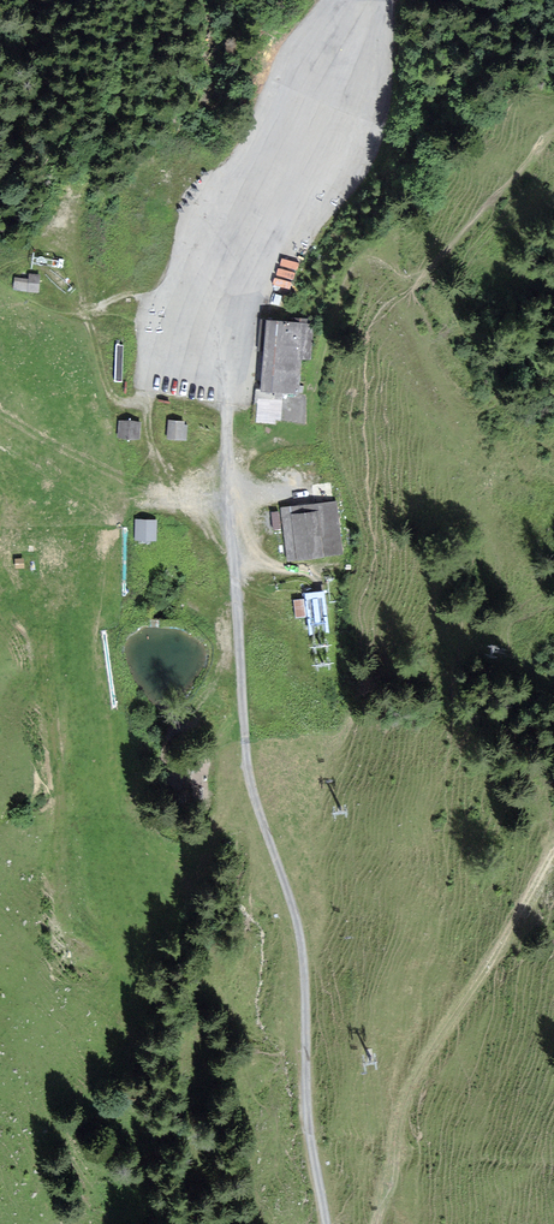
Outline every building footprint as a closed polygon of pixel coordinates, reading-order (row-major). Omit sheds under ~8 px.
[(299,238),(293,256),(302,259),(308,241),(299,238)] [(275,285),(295,287),(299,258),(279,255),(275,285)] [(39,273),(28,272),(27,277),(13,276),(12,289),(37,291),(39,273)] [(310,359),(313,323),(266,319),(260,389),(298,392),(301,358),(310,359)] [(115,378),(122,378),(123,343),(116,342),(115,378)] [(187,419),(167,418),(165,438),(186,439),(187,419)] [(138,438),(140,421),(119,419),(117,436),(138,438)] [(335,500),(279,508),(287,562),(342,555),(335,500)] [(279,511),(271,512),(273,530),(282,529),(279,511)] [(156,542),(156,519),(134,519),(134,541),(156,542)] [(336,658),(326,587),(304,590),(314,661),(336,658)] [(304,599),(293,600),(295,618),(306,617),(304,599)]
